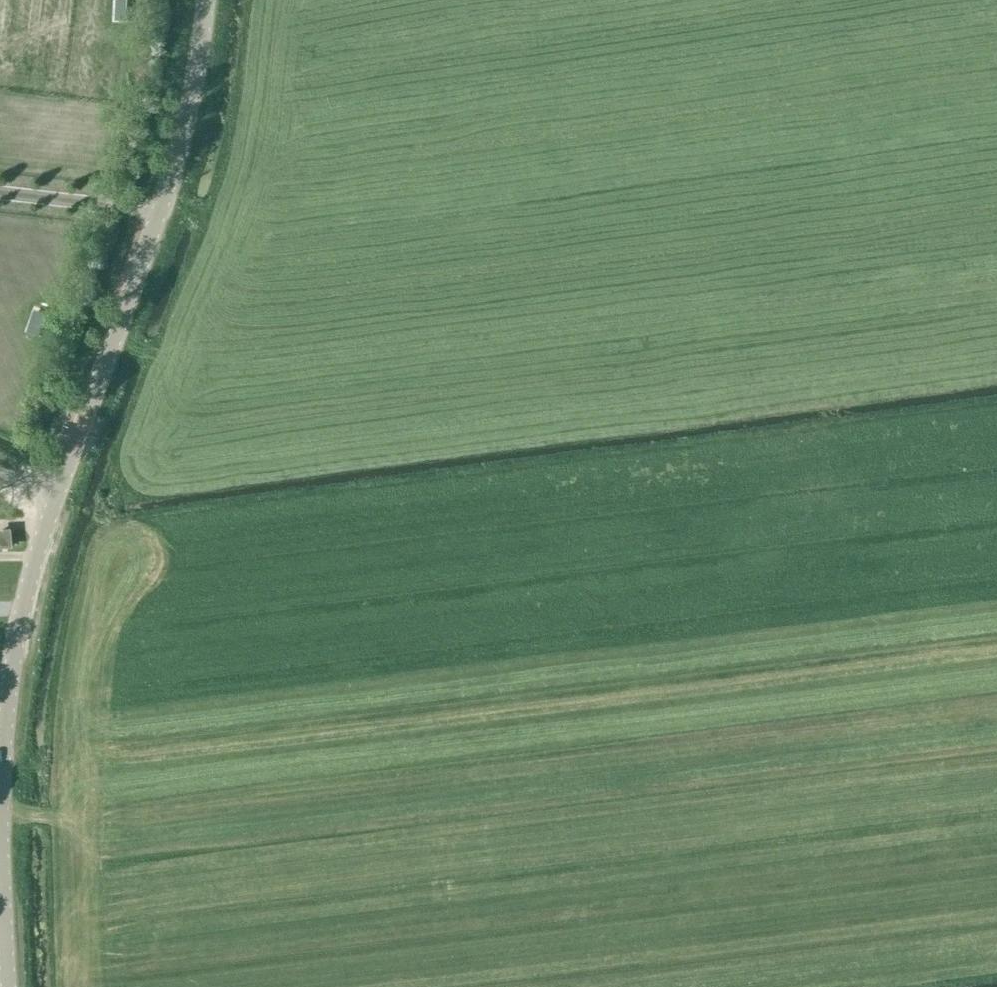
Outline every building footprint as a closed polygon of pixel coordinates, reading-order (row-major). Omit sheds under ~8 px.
[(33,333),(47,336),(52,313),(39,310),(33,333)] [(0,533),(0,548),(9,548),(9,533),(0,533)]
